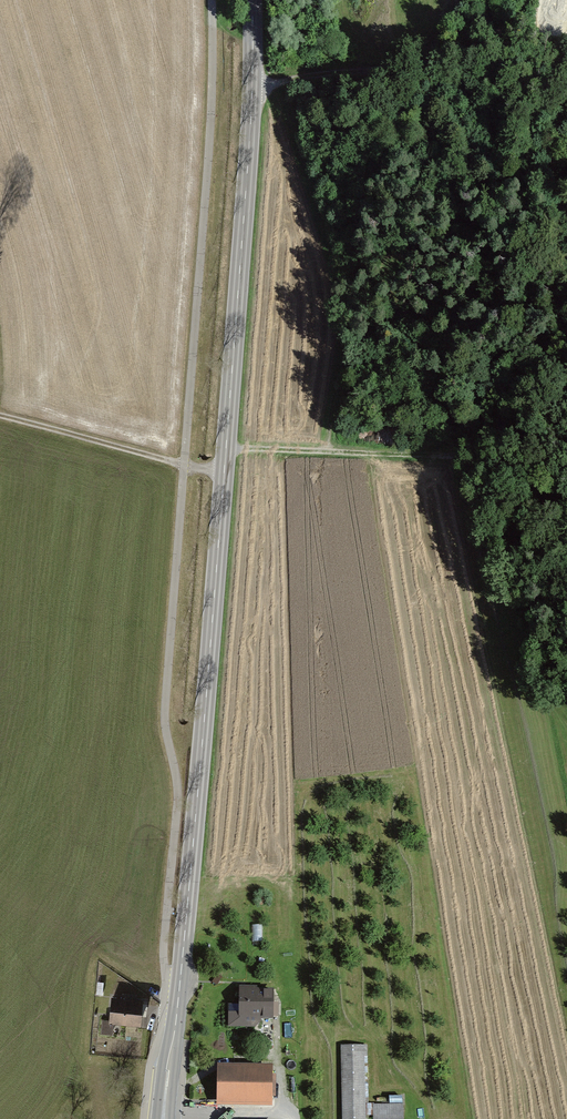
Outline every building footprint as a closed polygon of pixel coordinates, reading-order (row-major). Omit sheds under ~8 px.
[(274,986),(239,985),(238,1022),(273,1023),(274,986)] [(143,1001),(112,998),(109,1021),(103,1020),(101,1034),(111,1035),(112,1027),(140,1029),(143,1001)] [(341,1046),(343,1118),(365,1118),(363,1045),(341,1046)] [(274,1065),(218,1065),(217,1102),(273,1103),(274,1065)] [(402,1105),(374,1105),(374,1118),(402,1118),(402,1105)]
